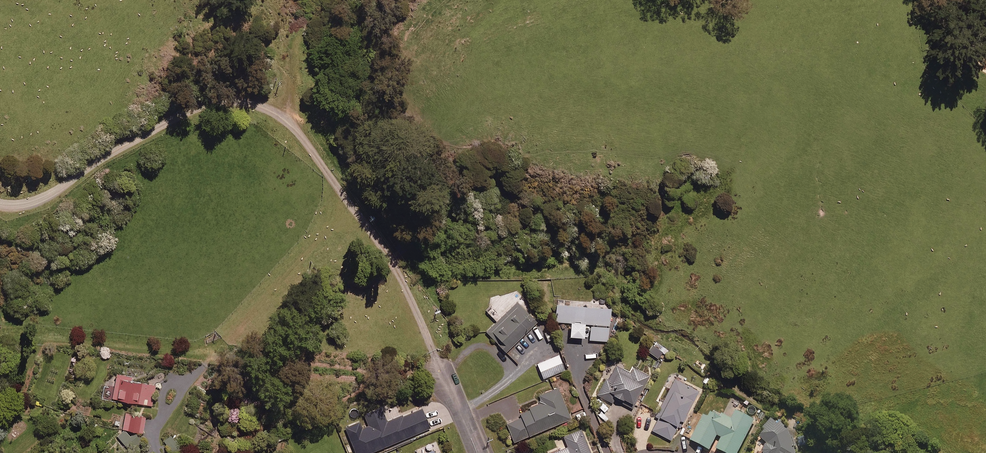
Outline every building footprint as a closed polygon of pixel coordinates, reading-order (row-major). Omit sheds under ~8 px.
[(537,323),(518,302),(487,332),(506,352),(537,323)] [(611,308),(557,305),(556,323),(570,324),(570,337),(584,338),(584,325),(591,325),(590,341),(609,342),(611,308)] [(666,349),(657,342),(649,352),(658,359),(666,349)] [(565,370),(559,355),(537,364),(543,379),(565,370)] [(631,372),(616,364),(598,395),(612,403),(615,399),(632,409),(645,387),(644,387),(650,376),(634,367),(631,372)] [(134,378),(117,374),(112,398),(153,407),(157,386),(133,381),(134,378)] [(677,427),(680,429),(700,391),(676,378),(657,415),(660,416),(652,430),(671,440),(677,427)] [(571,420),(558,389),(539,396),(541,402),(529,407),(530,410),(521,414),(522,416),(506,422),(514,443),(571,420)] [(381,408),(365,415),(370,426),(363,429),(360,422),(347,428),(357,452),(369,452),(431,428),(422,408),(387,422),(381,408)] [(736,410),(732,418),(721,413),(719,416),(710,411),(708,416),(703,414),(690,440),(709,450),(717,435),(721,437),(715,448),(726,452),(737,452),(754,419),(736,410)] [(146,417),(125,413),(122,429),(143,434),(146,417)] [(795,452),(788,429),(769,418),(758,436),(767,442),(762,449),(764,452),(795,452)] [(581,430),(563,437),(567,448),(555,452),(590,452),(581,430)]
